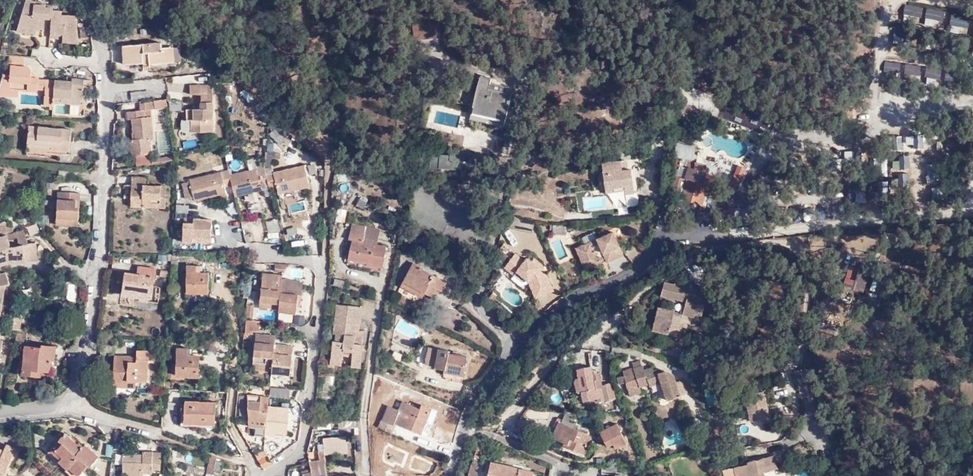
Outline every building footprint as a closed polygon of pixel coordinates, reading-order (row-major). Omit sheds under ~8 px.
[(51,31),(53,9),(53,7),(46,6),(34,5),(34,3),(34,1),(31,0),(26,0),(18,27),(37,30),(43,30),(43,28),(46,28),(45,31),(51,31)] [(921,17),(921,6),(904,5),(903,15),(921,17)] [(924,19),(941,24),(945,11),(927,7),(924,19)] [(53,9),(51,31),(50,38),(59,39),(59,36),(59,35),(63,35),(63,36),(63,40),(79,41),(76,16),(62,15),(62,11),(53,9)] [(949,16),(949,26),(968,26),(968,16),(949,16)] [(440,38),(439,23),(413,25),(414,40),(440,38)] [(910,41),(912,31),(894,28),(892,38),(910,41)] [(152,64),(175,62),(174,47),(161,48),(160,42),(122,46),(123,65),(145,62),(145,65),(152,64)] [(25,56),(12,55),(11,65),(24,66),(25,56)] [(899,73),(900,62),(885,60),(883,71),(899,73)] [(11,65),(10,76),(3,75),(0,84),(0,95),(10,95),(10,86),(20,87),(38,89),(45,90),(43,106),(53,107),(53,97),(55,80),(39,78),(39,77),(30,76),(31,71),(28,67),(27,67),(24,66),(11,65)] [(480,77),(472,107),(507,115),(511,93),(489,88),(491,80),(480,77)] [(55,80),(53,97),(62,98),(81,99),(83,100),(84,89),(85,79),(72,78),(72,81),(66,81),(55,80)] [(882,79),(882,88),(893,88),(893,79),(882,79)] [(190,85),(190,94),(201,94),(201,109),(187,109),(187,120),(191,120),(191,131),(213,131),(212,84),(190,85)] [(19,96),(20,87),(10,86),(10,95),(19,96)] [(883,89),(881,102),(891,103),(893,90),(883,89)] [(155,109),(170,107),(169,98),(154,100),(154,102),(155,109)] [(131,155),(135,155),(151,153),(152,153),(150,138),(154,138),(151,109),(155,109),(154,102),(139,103),(140,110),(127,112),(127,119),(131,118),(132,133),(135,133),(135,139),(133,139),(129,139),(131,155)] [(80,105),(71,104),(70,115),(79,116),(80,105)] [(507,115),(472,107),(469,119),(504,127),(507,115)] [(71,130),(29,126),(26,154),(50,156),(51,153),(69,154),(69,151),(71,130)] [(270,135),(280,145),(289,135),(280,126),(270,135)] [(968,141),(948,141),(947,149),(967,149),(968,141)] [(676,175),(673,187),(684,190),(682,197),(686,198),(686,200),(702,205),(707,190),(711,191),(717,170),(687,161),(680,159),(680,158),(694,160),(696,146),(676,143),(674,157),(673,169),(677,170),(676,175)] [(470,149),(449,148),(449,160),(439,159),(439,165),(429,164),(429,172),(441,173),(441,168),(456,169),(461,161),(469,162),(470,149)] [(136,166),(151,165),(152,158),(151,153),(135,155),(136,166)] [(152,158),(151,165),(176,162),(176,156),(152,158)] [(910,168),(909,156),(891,157),(892,169),(910,168)] [(614,187),(633,185),(631,168),(622,170),(621,160),(602,163),(606,192),(614,191),(614,187)] [(273,165),(265,167),(267,175),(275,173),(273,165)] [(275,173),(267,175),(268,182),(270,189),(277,187),(279,194),(310,186),(305,165),(275,173)] [(735,173),(730,187),(737,190),(746,168),(738,165),(735,173)] [(232,185),(235,197),(262,190),(261,184),(268,182),(267,175),(265,167),(264,167),(230,176),(232,185)] [(78,172),(60,170),(59,177),(77,179),(78,172)] [(232,185),(230,176),(229,170),(189,180),(190,182),(182,183),(186,199),(194,197),(195,200),(226,193),(225,187),(232,185)] [(142,198),(142,206),(165,207),(165,186),(147,185),(148,177),(132,176),(131,197),(142,198)] [(829,184),(834,202),(844,199),(839,181),(829,184)] [(634,192),(633,185),(614,187),(614,191),(606,192),(606,196),(634,192)] [(57,191),(56,219),(79,220),(80,207),(76,207),(76,200),(80,200),(80,192),(57,191)] [(626,203),(635,202),(634,193),(625,194),(626,203)] [(354,206),(364,209),(368,197),(358,194),(354,206)] [(261,196),(247,199),(250,214),(265,210),(261,196)] [(130,206),(142,206),(142,198),(131,197),(130,206)] [(175,214),(188,213),(187,204),(174,205),(175,214)] [(343,222),(346,209),(338,207),(335,220),(343,222)] [(193,237),(211,238),(212,219),(194,218),(193,223),(184,223),(182,241),(193,242),(193,237)] [(266,222),(266,237),(278,237),(278,223),(266,222)] [(13,232),(11,223),(0,226),(0,249),(7,247),(3,235),(13,232)] [(351,224),(350,230),(365,233),(363,241),(377,245),(380,231),(351,224)] [(566,234),(566,225),(553,225),(553,234),(566,234)] [(512,244),(518,240),(508,227),(503,231),(512,244)] [(27,262),(24,244),(28,243),(24,229),(13,232),(3,235),(7,247),(0,249),(0,263),(1,265),(11,262),(27,262)] [(365,233),(350,230),(348,239),(352,240),(348,259),(382,267),(387,246),(377,245),(363,241),(365,233)] [(605,256),(606,259),(607,261),(623,254),(613,232),(580,247),(588,264),(605,256)] [(416,247),(427,252),(429,246),(418,241),(416,247)] [(27,262),(39,260),(36,242),(28,243),(24,244),(27,262)] [(586,269),(606,259),(605,256),(588,264),(580,247),(576,248),(586,269)] [(517,270),(528,280),(536,296),(552,290),(542,265),(534,258),(528,266),(524,263),(525,262),(515,254),(504,266),(514,274),(517,270)] [(413,262),(403,281),(400,285),(423,297),(425,293),(433,297),(437,289),(441,291),(446,282),(422,269),(423,268),(413,262)] [(196,272),(197,266),(187,265),(186,292),(209,293),(209,272),(201,272),(196,272)] [(847,285),(862,290),(868,270),(853,266),(847,285)] [(139,296),(139,298),(139,300),(148,302),(151,286),(153,287),(156,269),(146,268),(145,275),(120,272),(119,282),(123,282),(122,293),(139,296)] [(160,277),(171,278),(172,271),(161,269),(160,277)] [(526,283),(528,280),(517,270),(514,274),(526,283)] [(1,316),(5,286),(10,285),(7,272),(0,274),(0,316),(1,316)] [(282,280),(283,275),(264,273),(260,301),(279,303),(282,280)] [(674,284),(664,282),(661,296),(683,301),(680,313),(657,308),(652,329),(677,335),(682,315),(701,319),(708,293),(690,288),(691,283),(675,279),(674,284)] [(278,309),(278,311),(297,314),(298,306),(299,294),(302,294),(303,283),(282,280),(279,303),(278,309)] [(77,298),(77,284),(68,284),(68,298),(77,298)] [(358,322),(360,322),(362,307),(339,304),(339,310),(336,310),(334,319),(337,319),(337,325),(333,325),(332,334),(335,334),(335,341),(333,341),(330,365),(341,366),(343,348),(353,349),(351,367),(361,368),(363,349),(361,349),(361,344),(362,344),(364,330),(359,330),(357,330),(358,322)] [(12,314),(10,328),(20,329),(22,316),(12,314)] [(261,321),(246,320),(244,333),(253,334),(254,330),(260,331),(261,321)] [(275,344),(276,336),(257,334),(253,368),(272,370),(275,344)] [(52,361),(53,345),(42,344),(42,347),(25,345),(22,369),(22,375),(34,376),(35,370),(41,371),(51,372),(52,361)] [(272,370),(272,373),(290,375),(293,350),(286,349),(287,346),(275,344),(272,370)] [(188,355),(188,348),(177,347),(176,376),(198,377),(199,355),(191,355),(188,355)] [(444,372),(463,376),(467,356),(448,353),(448,351),(428,347),(425,364),(435,366),(434,367),(444,369),(444,372)] [(113,383),(136,384),(136,381),(147,381),(149,360),(155,360),(155,351),(137,350),(136,357),(136,361),(125,360),(125,356),(115,355),(113,383)] [(626,381),(626,382),(629,390),(639,386),(649,383),(650,386),(661,382),(667,401),(689,393),(684,380),(676,382),(674,374),(658,368),(654,370),(653,367),(644,369),(643,365),(642,365),(640,360),(632,362),(634,367),(623,371),(624,375),(618,377),(620,384),(626,381)] [(586,390),(581,391),(583,401),(597,398),(605,396),(601,379),(594,380),(591,366),(576,369),(579,383),(584,382),(586,390)] [(324,376),(323,398),(331,398),(333,376),(324,376)] [(374,389),(385,393),(389,383),(377,378),(375,382),(376,383),(375,385),(376,386),(374,389)] [(642,392),(639,386),(629,390),(628,391),(630,396),(642,392)] [(380,392),(375,406),(384,410),(389,396),(380,392)] [(240,416),(249,416),(248,396),(240,396),(240,416)] [(268,406),(269,396),(262,396),(261,396),(261,402),(256,401),(256,396),(248,396),(249,416),(249,427),(255,427),(266,428),(268,406)] [(216,402),(185,401),(184,423),(215,425),(216,402)] [(419,408),(402,401),(398,410),(388,406),(382,419),(381,419),(378,426),(392,433),(395,425),(393,424),(394,422),(416,431),(419,425),(424,428),(432,408),(421,404),(419,408)] [(266,432),(266,434),(275,435),(275,433),(287,434),(288,421),(289,415),(289,408),(268,406),(266,428),(266,432)] [(566,413),(562,423),(577,429),(579,425),(575,424),(576,422),(574,420),(575,417),(566,413)] [(562,423),(558,421),(551,437),(564,442),(563,445),(583,454),(591,436),(577,429),(562,423)] [(613,444),(625,438),(617,423),(599,432),(607,447),(613,444)] [(722,434),(720,424),(707,428),(710,438),(722,434)] [(60,460),(58,461),(68,470),(66,472),(72,475),(78,475),(88,466),(90,467),(99,456),(85,444),(81,448),(77,444),(64,433),(59,440),(60,441),(62,443),(55,451),(62,457),(60,460)] [(325,451),(325,455),(346,452),(344,437),(323,438),(325,451)] [(481,437),(473,458),(479,460),(485,439),(481,437)] [(627,443),(625,438),(613,444),(615,449),(627,443)] [(50,451),(60,460),(62,457),(55,451),(62,443),(60,441),(50,451)] [(637,448),(634,441),(628,444),(631,451),(637,448)] [(5,474),(16,449),(7,445),(4,451),(3,453),(1,453),(2,450),(0,449),(0,472),(5,474)] [(264,449),(254,453),(258,459),(267,454),(264,449)] [(309,462),(311,472),(312,475),(327,475),(325,455),(325,451),(318,452),(320,460),(309,462)] [(143,475),(144,475),(144,473),(152,473),(152,469),(161,469),(161,453),(153,453),(153,452),(143,452),(143,455),(123,455),(122,475),(143,475)] [(199,452),(199,454),(196,464),(207,468),(210,456),(199,452)] [(774,469),(778,469),(774,455),(747,461),(748,464),(734,467),(736,475),(765,475),(764,472),(774,469)] [(217,458),(211,456),(207,473),(213,474),(214,470),(216,461),(217,458)] [(491,461),(487,475),(533,475),(534,471),(491,461)] [(471,464),(468,474),(476,475),(477,475),(480,467),(471,464)] [(734,467),(723,470),(724,475),(736,475),(734,467)]
